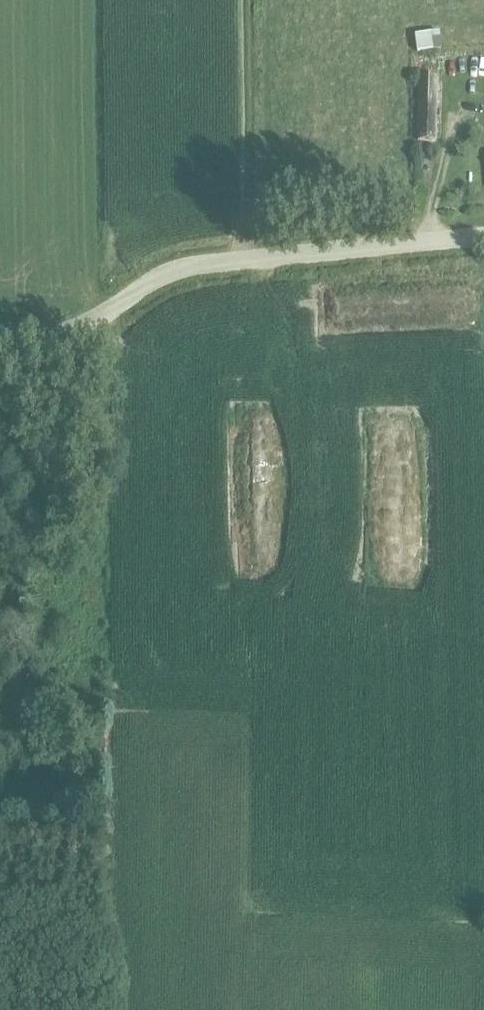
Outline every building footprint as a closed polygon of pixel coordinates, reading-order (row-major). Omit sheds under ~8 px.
[(439,33),(414,36),(416,55),(441,52),(439,33)] [(419,80),(417,143),(437,144),(438,80),(419,80)]
